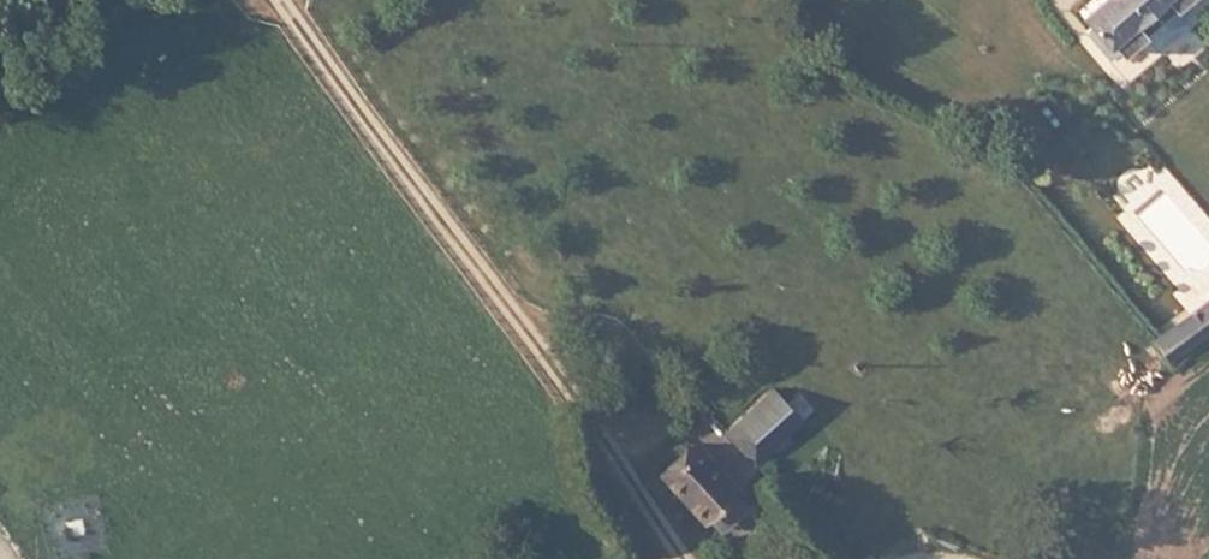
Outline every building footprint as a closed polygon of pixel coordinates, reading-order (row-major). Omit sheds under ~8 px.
[(1092,34),(1117,11),(1124,16),(1130,17),(1137,16),(1144,8),(1146,0),(1052,0),(1065,13),(1073,22),(1078,20),(1092,34)] [(1056,22),(1080,49),(1088,38),(1092,34),(1078,20),(1073,22),(1065,13),(1056,22)] [(1141,327),(1156,344),(1208,295),(1208,262),(1141,327)] [(762,375),(744,392),(772,423),(791,406),(775,388),(762,375)] [(788,377),(775,388),(791,406),(803,395),(788,377)] [(744,392),(716,418),(743,447),(759,433),(760,435),(772,423),(744,392)] [(685,429),(652,457),(690,500),(691,499),(718,475),(722,472),(685,429)] [(731,491),(718,475),(691,499),(704,514),(711,515),(731,497),(731,491)]
